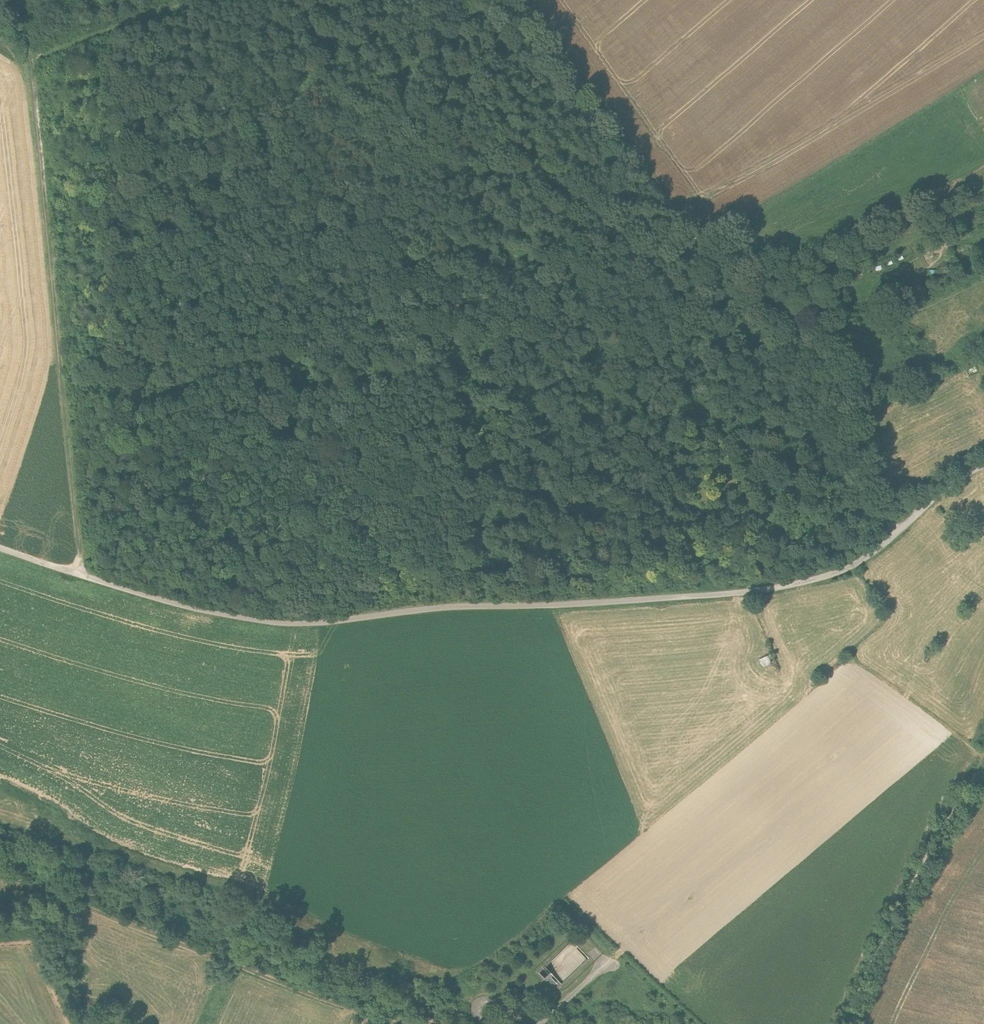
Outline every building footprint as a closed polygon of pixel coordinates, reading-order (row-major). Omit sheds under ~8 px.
[(766,653),(758,658),(762,665),(770,660),(766,653)]
